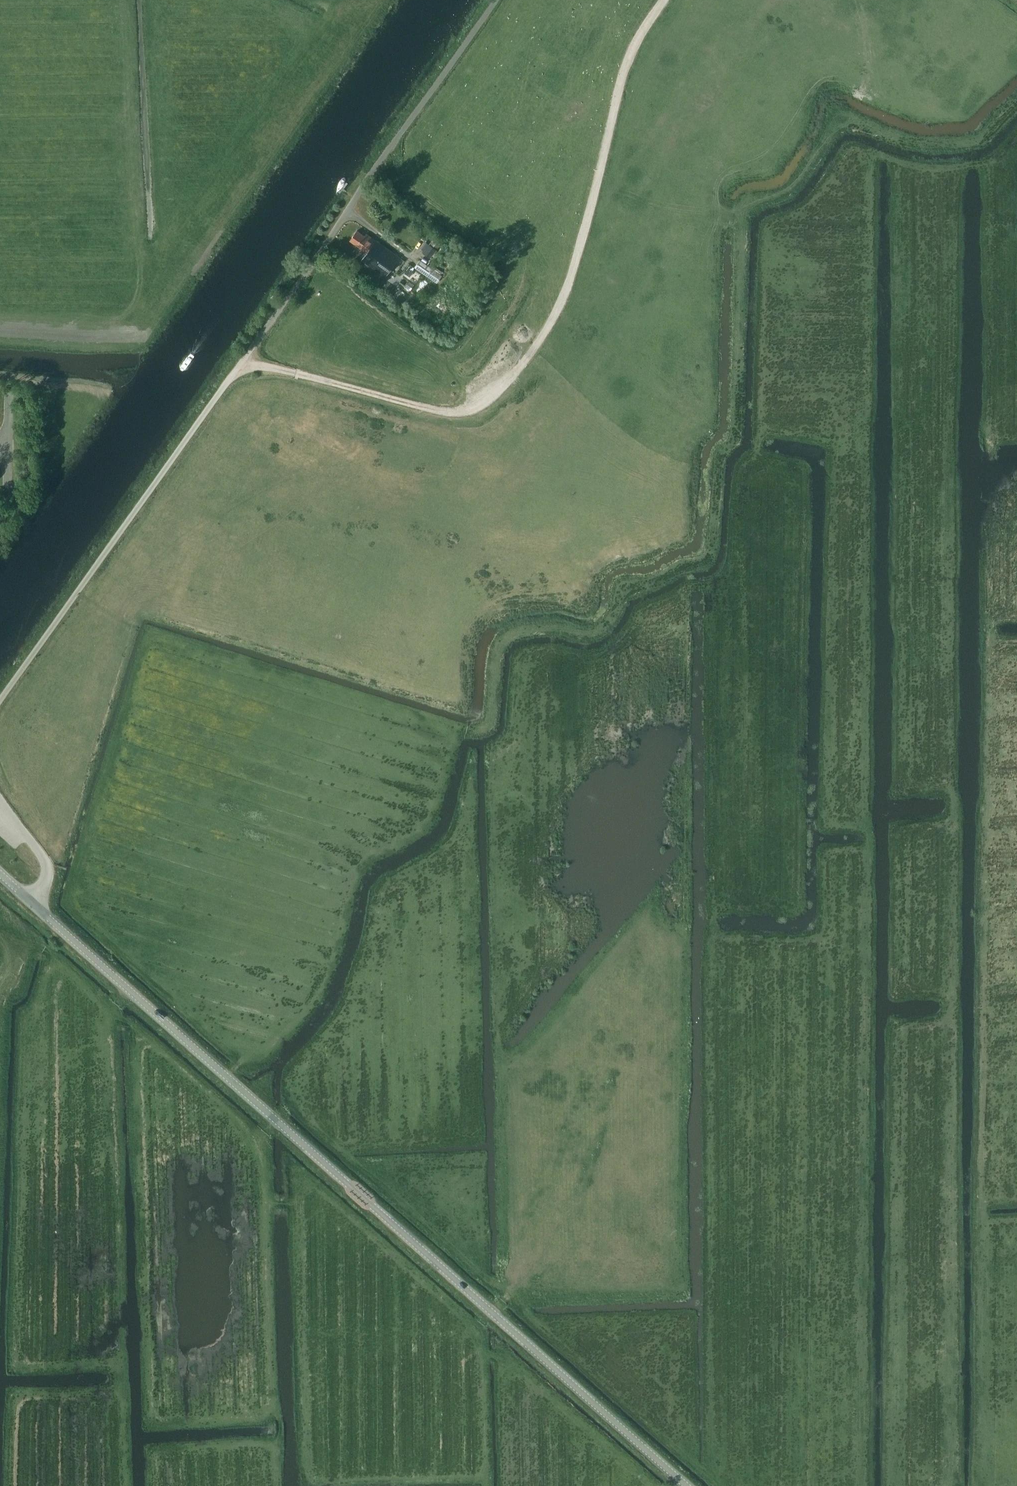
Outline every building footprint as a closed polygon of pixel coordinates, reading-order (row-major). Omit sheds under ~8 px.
[(371,275),(379,281),(397,257),(364,233),(363,235),(355,230),(349,239),(366,251),(360,259),(375,270),(371,275)] [(432,243),(438,248),(443,241),(438,236),(432,243)] [(423,252),(430,257),(436,249),(429,244),(423,252)] [(413,266),(436,284),(442,276),(418,259),(413,266)]
